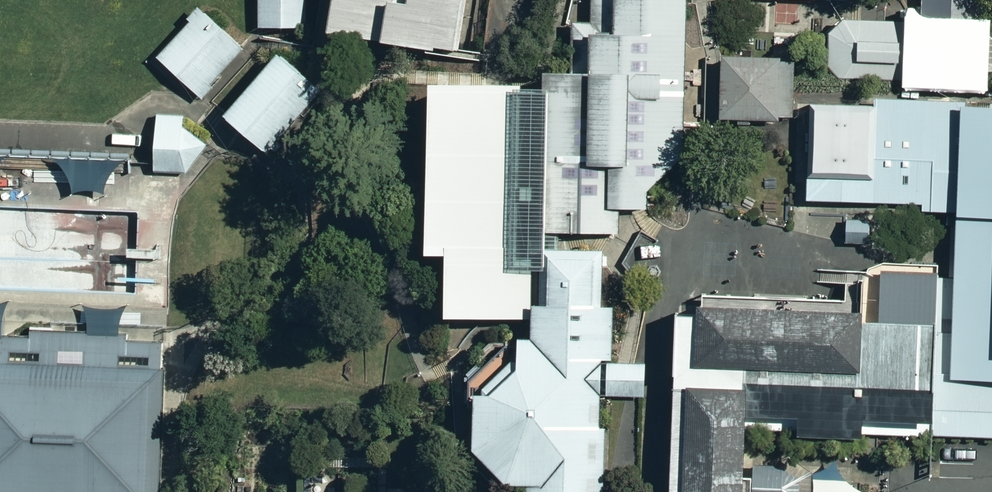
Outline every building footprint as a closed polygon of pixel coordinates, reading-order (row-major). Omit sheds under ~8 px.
[(263,29),(313,28),(312,0),(262,0),(263,29)] [(475,0),(346,0),(341,35),(362,38),(467,51),(475,0)] [(430,309),(446,310),(524,311),(524,264),(534,264),(535,227),(614,229),(614,204),(643,205),(643,187),(647,184),(680,156),(681,136),(682,48),(683,0),(588,0),(588,18),(568,18),(567,66),(534,66),(534,81),(411,79),(408,244),(431,244),(430,309)] [(847,79),(968,81),(969,72),(991,72),(991,0),(922,0),(922,24),(879,23),(848,23),(832,34),(827,48),(827,58),(834,71),(847,79)] [(203,7),(153,61),(188,94),(199,104),(250,51),(246,47),(203,7)] [(769,55),(719,53),(717,117),(776,118),(776,115),(783,115),(791,115),(792,62),(769,61),(769,55)] [(325,94),(284,60),(236,116),(277,151),(325,94)] [(736,475),(737,450),(737,427),(794,429),(794,433),(859,435),(859,431),(869,431),(879,432),(931,433),(991,435),(991,110),(812,103),(809,197),(924,201),(924,208),(952,209),(950,263),(883,261),(870,266),(869,269),(865,276),(863,280),(862,308),(694,302),(693,312),(673,311),(667,491),(735,491),(736,475)] [(188,118),(158,117),(156,171),(187,172),(209,143),(187,128),(188,118)] [(870,242),(870,221),(848,221),(848,242),(870,242)] [(528,491),(600,491),(601,463),(602,393),(602,377),(602,364),(602,359),(610,359),(611,303),(594,303),(595,253),(570,252),(539,252),(538,299),(526,299),(526,333),(512,333),(512,345),(512,360),(478,390),(466,391),(467,447),(504,482),(528,483),(528,491)] [(639,364),(602,364),(602,377),(602,393),(626,393),(638,394),(639,364)] [(0,372),(0,491),(164,491),(168,378),(0,372)] [(746,458),(746,475),(746,491),(802,491),(803,475),(783,458),(746,458)]
